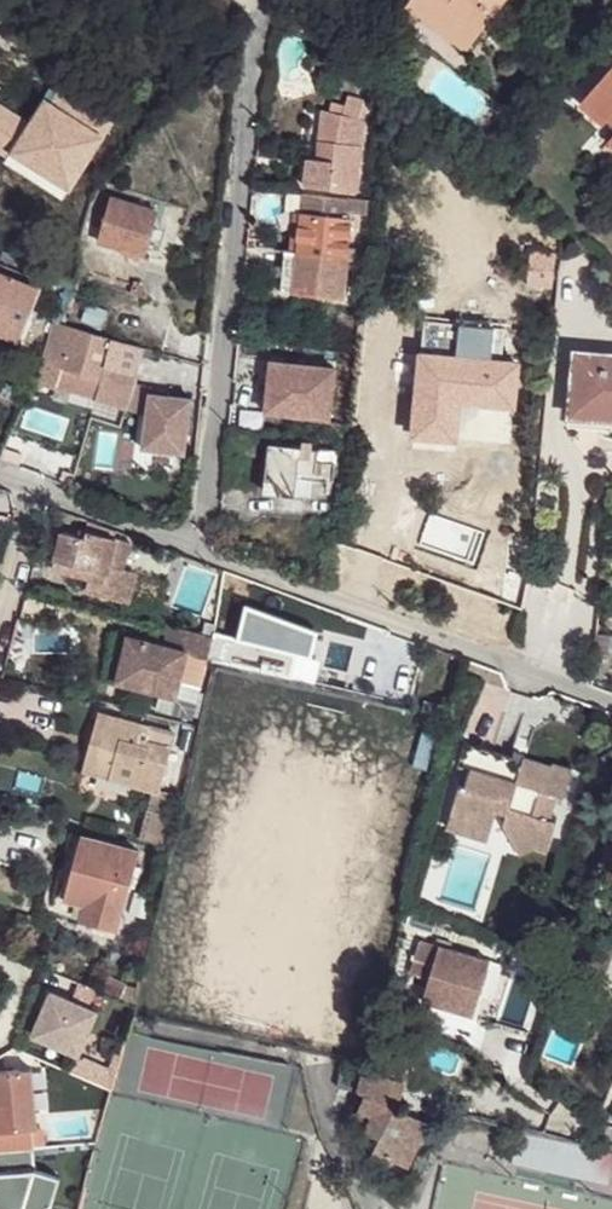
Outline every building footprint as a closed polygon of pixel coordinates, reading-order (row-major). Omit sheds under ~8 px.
[(483,37),(511,0),(417,0),(410,10),(471,54),(483,37)] [(582,108),(607,128),(611,121),(611,73),(582,108)] [(356,180),(363,116),(322,107),(318,156),(333,158),(333,178),(356,180)] [(333,158),(318,156),(307,156),(306,182),(331,185),(333,178),(333,158)] [(306,190),(304,211),(354,217),(355,208),(355,198),(356,195),(306,190)] [(147,257),(161,212),(112,196),(97,241),(147,257)] [(370,210),(371,201),(355,198),(355,208),(370,210)] [(301,251),(352,257),(354,217),(304,211),(301,251)] [(175,216),(161,212),(147,257),(160,262),(175,216)] [(297,288),(301,251),(290,250),(287,288),(297,288)] [(348,294),(352,257),(301,251),(297,288),(348,294)] [(555,267),(557,256),(556,256),(536,253),(535,253),(533,265),(555,267)] [(555,286),(555,267),(533,265),(533,284),(555,286)] [(17,335),(37,286),(0,271),(0,328),(17,335)] [(124,318),(107,313),(102,312),(97,328),(118,335),(124,318)] [(17,335),(0,328),(0,341),(12,346),(17,335)] [(573,415),(611,419),(611,355),(579,353),(573,415)] [(321,363),(275,358),(272,383),(318,388),(321,363)] [(433,418),(499,423),(504,360),(473,358),(472,374),(424,371),(421,400),(434,402),(433,418)] [(339,365),(321,363),(318,388),(272,383),(269,409),(333,416),(339,365)] [(134,380),(126,406),(147,413),(142,449),(185,455),(193,397),(150,391),(152,385),(134,380)] [(573,415),(573,425),(611,428),(611,419),(573,415)] [(329,424),(328,433),(347,435),(348,426),(329,424)] [(321,453),(322,437),(273,432),(272,448),(321,453)] [(321,453),(272,448),(266,496),(299,499),(301,482),(319,482),(321,453)] [(325,453),(321,453),(319,482),(336,485),(339,451),(325,451),(325,453)] [(84,535),(63,529),(54,565),(91,575),(87,589),(130,599),(137,570),(123,567),(130,539),(104,534),(85,529),(84,535)] [(193,724),(210,657),(216,635),(217,621),(200,616),(200,614),(173,604),(164,649),(125,641),(114,694),(160,704),(158,714),(193,724)] [(216,635),(210,657),(265,671),(290,676),(296,657),(230,637),(234,624),(217,621),(216,635)] [(95,736),(103,738),(145,745),(150,727),(100,715),(95,736)] [(176,734),(150,727),(145,745),(171,753),(176,734)] [(145,745),(103,738),(95,773),(161,791),(171,753),(145,745)] [(465,785),(456,815),(495,827),(499,812),(509,814),(505,826),(517,839),(527,832),(535,844),(549,848),(558,821),(553,820),(560,794),(565,796),(573,768),(553,763),(553,766),(551,769),(542,767),(543,763),(526,758),(524,764),(511,761),(513,754),(472,742),(465,765),(476,768),(471,786),(465,785)] [(516,745),(513,754),(511,761),(524,764),(526,758),(529,748),(516,745)] [(171,813),(175,796),(154,790),(149,808),(155,809),(171,813)] [(167,827),(171,813),(155,809),(153,824),(167,827)] [(495,827),(456,815),(452,830),(491,841),(495,827)] [(525,852),(535,844),(527,832),(517,839),(525,852)] [(101,908),(98,924),(122,930),(143,852),(73,833),(60,881),(73,885),(69,899),(101,908)] [(53,911),(98,924),(101,908),(69,899),(73,885),(60,881),(53,911)] [(493,962),(424,940),(413,973),(432,979),(425,1002),(476,1017),(482,996),(493,962)] [(505,965),(493,962),(482,996),(494,999),(505,965)] [(122,981),(103,973),(97,987),(115,996),(122,981)] [(94,1009),(47,991),(30,1034),(74,1051),(68,1069),(105,1083),(110,1065),(78,1053),(94,1009)] [(365,1067),(358,1093),(366,1096),(357,1119),(369,1126),(366,1135),(380,1141),(375,1153),(410,1167),(429,1124),(395,1108),(414,1058),(384,1046),(374,1070),(365,1067)] [(1,1208),(50,1208),(61,1176),(36,1169),(33,1125),(39,1125),(34,1064),(0,1067),(0,1208),(1,1208)] [(561,1129),(526,1123),(519,1151),(554,1159),(561,1129)] [(571,1131),(561,1129),(554,1159),(590,1167),(596,1137),(571,1131)]
